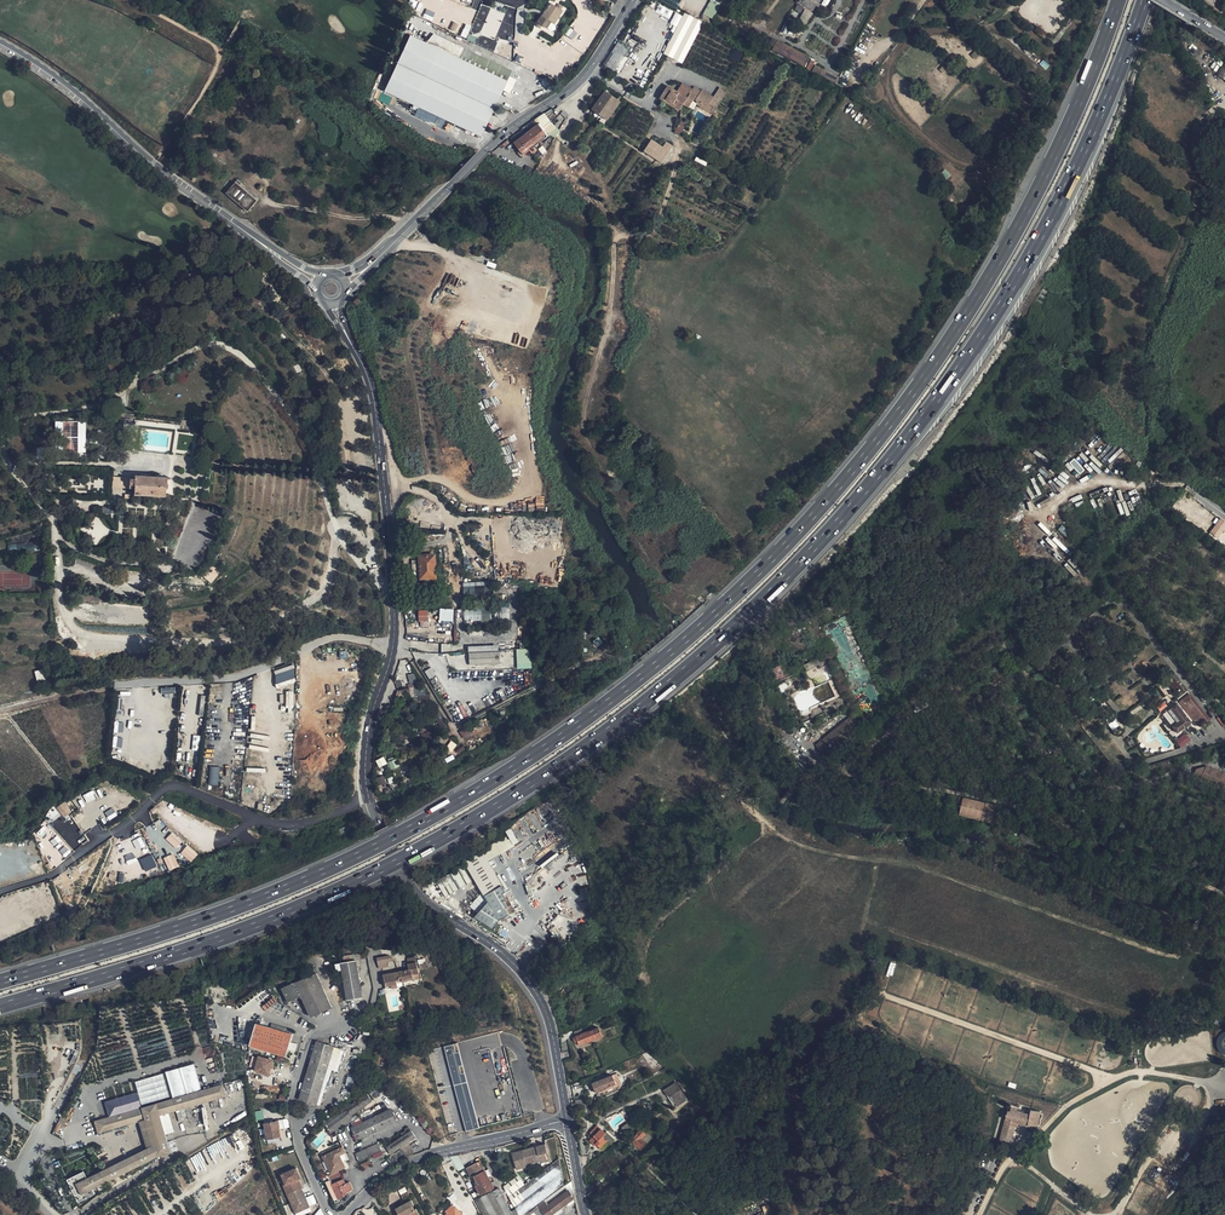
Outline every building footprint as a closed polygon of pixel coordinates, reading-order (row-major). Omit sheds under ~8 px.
[(797,3),(801,5),(802,4),(813,10),(816,4),(817,5),(820,0),(799,0),(797,3)] [(492,47),(503,12),(481,4),(473,27),(465,24),(461,37),(477,42),(479,35),(488,38),(485,45),(492,47)] [(548,28),(551,22),(549,21),(554,13),(557,14),(560,9),(553,4),(552,7),(550,6),(549,7),(551,8),(545,18),(543,17),(539,23),(548,28)] [(715,10),(707,7),(704,14),(711,17),(715,10)] [(670,17),(672,10),(664,8),(662,14),(670,17)] [(806,25),(812,13),(805,9),(798,21),(806,25)] [(663,55),(682,65),(703,24),(684,14),(663,55)] [(457,31),(460,24),(454,21),(451,29),(457,31)] [(411,35),(398,63),(429,78),(476,100),(494,108),(496,104),(497,102),(503,89),(509,77),(513,78),(514,75),(511,73),(512,70),(491,60),(434,34),(427,43),(411,35)] [(765,47),(769,49),(774,41),(770,38),(765,47)] [(614,71),(623,59),(628,51),(617,44),(603,64),(614,71)] [(777,49),(805,62),(807,58),(780,44),(777,49)] [(1042,60),(1039,65),(1047,70),(1050,65),(1042,60)] [(429,78),(398,63),(385,91),(412,103),(434,113),(447,120),(481,136),(494,108),(476,100),(429,78)] [(821,75),(824,69),(815,65),(812,71),(821,75)] [(516,80),(513,78),(509,77),(503,89),(510,92),(516,80)] [(661,97),(679,109),(683,103),(687,97),(668,85),(661,97)] [(713,95),(703,89),(702,91),(694,85),(687,97),(683,103),(689,107),(696,96),(701,100),(698,104),(704,108),(713,95)] [(713,95),(704,108),(715,115),(717,112),(711,108),(713,104),(717,106),(727,90),(720,85),(713,95)] [(606,89),(593,107),(608,118),(621,100),(606,89)] [(434,113),(412,103),(409,110),(444,126),(447,120),(434,113)] [(515,143),(538,124),(535,120),(512,138),(515,143)] [(546,135),(551,131),(553,128),(549,123),(542,129),(546,135)] [(547,136),(546,135),(542,129),(538,124),(515,143),(524,155),(531,149),(534,152),(543,145),(540,142),(547,136)] [(645,151),(662,163),(670,151),(652,139),(645,151)] [(945,169),(941,173),(947,179),(951,175),(945,169)] [(246,209),(256,198),(240,184),(236,181),(226,192),(246,209)] [(297,373),(302,370),(298,363),(293,366),(297,373)] [(62,452),(86,452),(86,421),(55,421),(55,435),(62,435),(62,452)] [(1079,455),(1086,461),(1088,459),(1082,453),(1079,455)] [(1070,471),(1074,468),(1079,474),(1084,470),(1074,458),(1065,465),(1070,471)] [(168,477),(135,475),(135,479),(130,479),(129,488),(135,488),(134,494),(165,496),(168,477)] [(1071,498),(1072,502),(1082,498),(1081,494),(1071,498)] [(96,514),(81,526),(94,544),(109,532),(96,514)] [(1217,539),(1224,529),(1224,521),(1221,518),(1209,532),(1217,539)] [(1040,522),(1038,525),(1047,533),(1049,531),(1040,522)] [(1061,525),(1058,530),(1066,536),(1070,532),(1061,525)] [(39,542),(9,545),(9,554),(40,550),(39,542)] [(434,556),(420,556),(420,560),(421,575),(421,580),(424,580),(433,579),(435,579),(434,556)] [(412,576),(421,575),(420,560),(411,560),(412,576)] [(203,576),(210,583),(219,574),(212,567),(203,576)] [(434,592),(433,579),(424,580),(425,593),(434,592)] [(463,582),(463,597),(492,596),(492,581),(463,582)] [(440,608),(439,621),(453,622),(454,609),(440,608)] [(464,609),(464,622),(490,621),(490,608),(464,609)] [(428,621),(428,611),(419,612),(419,621),(428,621)] [(592,641),(596,647),(602,643),(599,637),(592,641)] [(468,646),(469,665),(500,663),(499,645),(468,646)] [(605,652),(603,647),(595,650),(597,656),(605,652)] [(516,649),(517,669),(531,668),(529,648),(516,649)] [(275,685),(295,683),(294,667),(274,668),(275,685)] [(429,678),(435,676),(431,668),(425,671),(429,678)] [(43,669),(34,671),(37,681),(45,679),(43,669)] [(414,673),(407,675),(409,682),(416,680),(414,673)] [(412,683),(407,684),(408,688),(396,691),(398,700),(415,696),(412,683)] [(1178,701),(1196,725),(1204,719),(1189,698),(1184,702),(1181,699),(1178,701)] [(1192,724),(1180,707),(1176,710),(1174,707),(1166,713),(1172,720),(1168,723),(1171,727),(1175,725),(1177,728),(1180,732),(1192,724)] [(1172,720),(1166,713),(1160,717),(1166,724),(1168,723),(1172,720)] [(843,719),(856,733),(862,728),(850,714),(843,719)] [(843,719),(821,739),(829,748),(834,753),(856,733),(843,719)] [(123,732),(123,723),(116,722),(115,731),(123,732)] [(465,728),(459,732),(463,738),(469,733),(465,728)] [(1181,748),(1191,740),(1185,733),(1176,741),(1181,748)] [(113,737),(113,747),(122,747),(122,737),(113,737)] [(829,748),(821,739),(814,745),(822,754),(829,748)] [(452,750),(456,744),(451,741),(447,747),(452,750)] [(444,759),(447,763),(455,759),(452,754),(444,759)] [(394,755),(386,759),(392,770),(399,766),(394,755)] [(375,760),(379,768),(387,764),(384,756),(375,760)] [(209,785),(219,785),(220,766),(208,765),(208,772),(209,772),(209,785)] [(1224,788),(1224,775),(1224,774),(1204,765),(1196,768),(1194,772),(1217,783),(1216,784),(1224,788)] [(376,778),(378,786),(386,783),(383,776),(376,778)] [(957,813),(991,821),(995,806),(961,798),(957,813)] [(62,817),(71,812),(65,801),(56,807),(62,817)] [(113,809),(105,812),(108,819),(116,816),(113,809)] [(166,839),(176,848),(182,842),(172,832),(166,839)] [(132,841),(136,849),(144,845),(140,837),(132,841)] [(488,851),(493,861),(519,846),(514,838),(511,841),(509,838),(488,851)] [(180,853),(191,862),(198,854),(187,845),(180,853)] [(478,879),(487,894),(505,884),(493,861),(488,851),(467,864),(475,879),(476,880),(478,879)] [(133,853),(124,856),(128,864),(136,861),(133,853)] [(163,858),(169,871),(179,866),(173,853),(163,858)] [(145,872),(157,866),(151,854),(140,860),(145,872)] [(449,894),(475,879),(467,864),(440,879),(449,894)] [(477,917),(496,928),(501,919),(515,911),(516,912),(521,909),(514,897),(511,898),(508,893),(509,890),(505,884),(487,894),(491,901),(477,917)] [(378,964),(390,961),(396,960),(395,958),(394,956),(393,956),(392,955),(389,955),(377,958),(378,964)] [(347,1000),(363,998),(356,960),(353,961),(344,962),(341,963),(347,1000)] [(400,972),(401,977),(402,982),(414,979),(413,974),(419,973),(417,962),(408,964),(409,970),(400,972)] [(302,996),(310,1017),(332,1008),(317,972),(282,987),(288,1002),(302,996)] [(400,972),(383,975),(386,989),(398,987),(397,980),(399,980),(399,977),(401,977),(400,972)] [(262,1007),(265,1011),(276,1001),(273,998),(262,1007)] [(293,1034),(256,1024),(250,1046),(286,1056),(293,1034)] [(271,1028),(293,1034),(294,1030),(272,1024),(271,1028)] [(597,1026),(588,1030),(592,1042),(601,1038),(597,1026)] [(579,1047),(592,1042),(588,1030),(581,1033),(580,1029),(573,1032),(575,1036),(573,1037),(574,1038),(573,1038),(575,1043),(577,1042),(579,1047)] [(300,1099),(316,1104),(335,1046),(319,1040),(300,1099)] [(453,1046),(444,1048),(466,1133),(475,1131),(479,1130),(465,1074),(461,1075),(459,1068),(463,1067),(460,1054),(456,1055),(453,1046)] [(269,1075),(274,1060),(259,1056),(255,1071),(269,1075)] [(873,1067),(885,1073),(887,1071),(888,1068),(888,1065),(887,1063),(886,1061),(882,1059),(879,1059),(876,1060),(873,1067)] [(873,1067),(867,1078),(879,1085),(885,1073),(873,1067)] [(592,1083),(596,1094),(617,1085),(613,1075),(592,1083)] [(675,1082),(663,1090),(667,1096),(668,1095),(674,1104),(675,1103),(677,1106),(686,1100),(675,1082)] [(226,1096),(223,1084),(156,1103),(160,1115),(167,1113),(226,1096)] [(373,1090),(366,1092),(346,1107),(352,1115),(378,1096),(373,1090)] [(573,1098),(576,1106),(577,1106),(582,1104),(587,1102),(585,1095),(573,1098)] [(160,1115),(156,1103),(94,1122),(98,1135),(145,1121),(152,1146),(86,1178),(83,1172),(67,1180),(78,1202),(95,1194),(92,1189),(156,1157),(171,1153),(165,1134),(160,1115)] [(365,1121),(383,1112),(379,1104),(361,1113),(365,1121)] [(582,1104),(577,1106),(581,1114),(586,1112),(582,1104)] [(346,1107),(323,1123),(330,1133),(331,1135),(354,1118),(352,1115),(346,1107)] [(350,1127),(357,1141),(398,1122),(392,1108),(383,1112),(365,1121),(350,1127)] [(255,1111),(256,1120),(264,1119),(263,1110),(255,1111)] [(1011,1110),(1009,1114),(1000,1112),(999,1118),(1007,1121),(1016,1123),(1021,1125),(1032,1128),(1036,1129),(1037,1123),(1039,1118),(1040,1115),(1040,1114),(1030,1112),(1029,1119),(1015,1116),(1016,1111),(1011,1110)] [(167,1113),(160,1115),(165,1134),(172,1132),(167,1113)] [(61,1117),(58,1123),(62,1125),(66,1127),(69,1122),(61,1117)] [(281,1137),(278,1121),(265,1123),(268,1140),(281,1137)] [(1016,1123),(1007,1121),(999,1142),(1009,1145),(1016,1123)] [(621,1128),(616,1137),(621,1141),(632,1132),(627,1124),(621,1128)] [(597,1126),(590,1134),(593,1137),(589,1141),(594,1146),(596,1144),(603,1150),(613,1139),(607,1133),(606,1134),(597,1126)] [(641,1127),(630,1138),(641,1148),(646,1141),(641,1137),(646,1131),(641,1127)] [(408,1143),(417,1137),(411,1130),(386,1148),(391,1155),(401,1148),(408,1143)] [(356,1154),(360,1162),(382,1150),(378,1143),(356,1154)] [(406,1158),(414,1153),(408,1143),(401,1148),(406,1158)] [(521,1152),(513,1154),(516,1168),(531,1164),(530,1162),(540,1160),(541,1161),(547,1160),(545,1152),(548,1152),(546,1143),(535,1145),(536,1148),(528,1149),(528,1147),(521,1149),(521,1152)] [(348,1158),(342,1146),(338,1148),(331,1152),(321,1157),(331,1173),(345,1165),(343,1161),(348,1158)] [(329,1148),(320,1153),(321,1157),(331,1152),(329,1148)] [(558,1159),(532,1178),(525,1169),(503,1185),(520,1214),(521,1214),(562,1184),(558,1159)] [(471,1177),(479,1173),(475,1164),(464,1169),(468,1178),(471,1177)] [(278,1172),(293,1209),(309,1202),(299,1177),(297,1178),(295,1173),(297,1172),(295,1166),(278,1172)] [(324,1180),(325,1182),(332,1178),(335,1184),(336,1183),(342,1180),(337,1173),(324,1180)] [(477,1195),(488,1189),(485,1184),(488,1182),(485,1177),(482,1178),(479,1173),(471,1177),(475,1184),(472,1186),(477,1195)] [(334,1197),(340,1193),(335,1184),(332,1178),(325,1182),(334,1197)] [(341,1192),(350,1187),(346,1181),(343,1183),(342,1180),(336,1183),(341,1192)] [(483,1214),(512,1214),(498,1188),(474,1201),(481,1213),(483,1214)] [(564,1188),(555,1195),(557,1198),(567,1191),(564,1188)] [(572,1198),(567,1191),(557,1198),(547,1206),(552,1213),(572,1198)] [(402,1196),(405,1203),(412,1199),(409,1192),(402,1196)] [(340,1193),(334,1197),(338,1205),(341,1203),(339,1199),(343,1197),(340,1193)] [(531,1212),(532,1214),(533,1214),(541,1214),(543,1213),(542,1210),(547,1206),(557,1198),(555,1195),(553,1194),(531,1212)] [(417,1209),(415,1210),(411,1203),(396,1211),(399,1214),(420,1214),(417,1209)] [(446,1214),(460,1214),(453,1206),(445,1213),(446,1214)] [(552,1213),(547,1206),(542,1210),(543,1213),(541,1214),(549,1214),(552,1213)]
